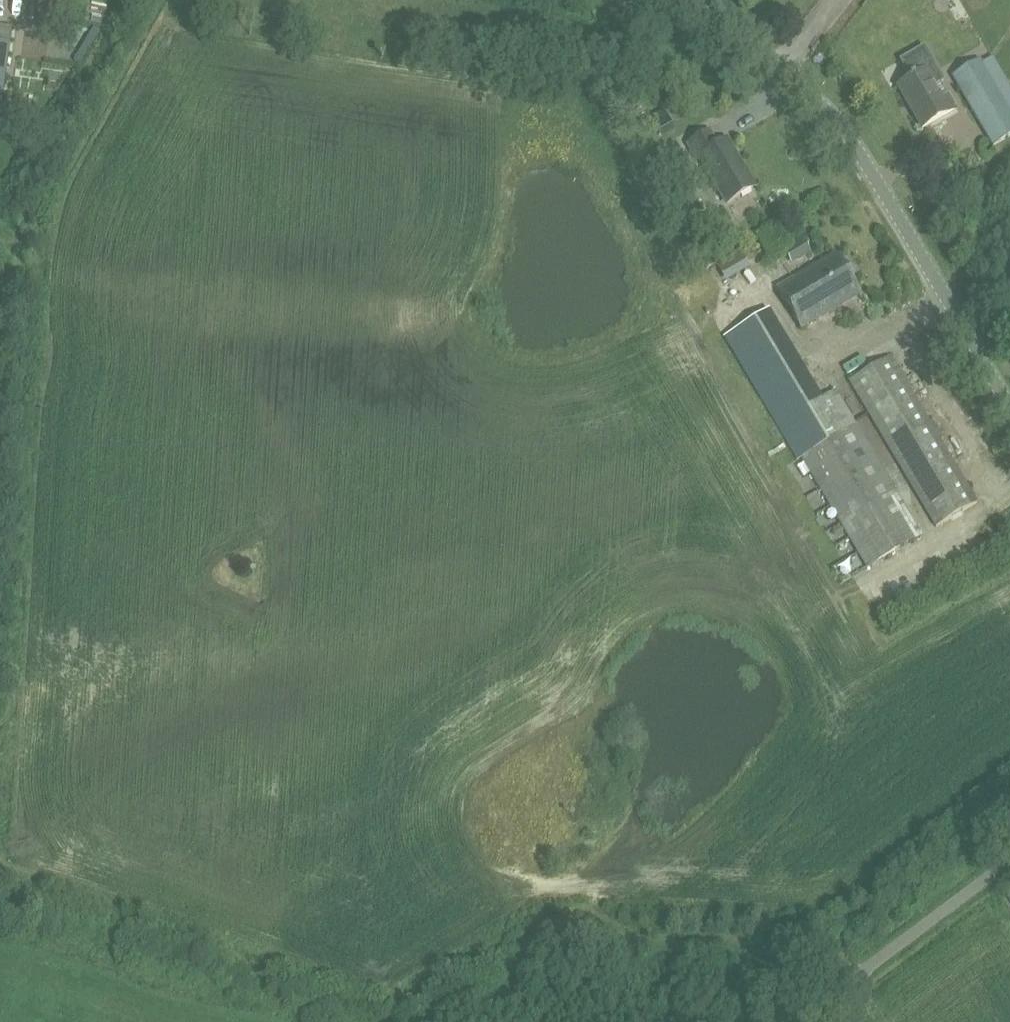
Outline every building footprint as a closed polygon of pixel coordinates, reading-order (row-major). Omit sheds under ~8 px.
[(5,75),(8,53),(12,28),(0,27),(0,111),(5,75)] [(942,97),(935,85),(942,81),(924,50),(904,62),(913,77),(909,78),(910,80),(898,87),(923,128),(957,108),(949,93),(942,97)] [(1009,137),(1009,112),(981,61),(953,77),(993,146),(1009,137)] [(1009,112),(1009,87),(1008,84),(997,90),(1009,112)] [(727,204),(755,187),(727,141),(717,147),(709,133),(689,145),(697,160),(700,158),(727,204)] [(786,257),(791,265),(809,255),(804,246),(786,257)] [(778,289),(801,328),(860,294),(837,255),(778,289)] [(922,536),(869,447),(835,391),(823,398),(821,395),(820,396),(769,310),(724,337),(836,524),(840,522),(867,568),(922,536)] [(850,382),(936,527),(977,503),(891,358),(850,382)]
